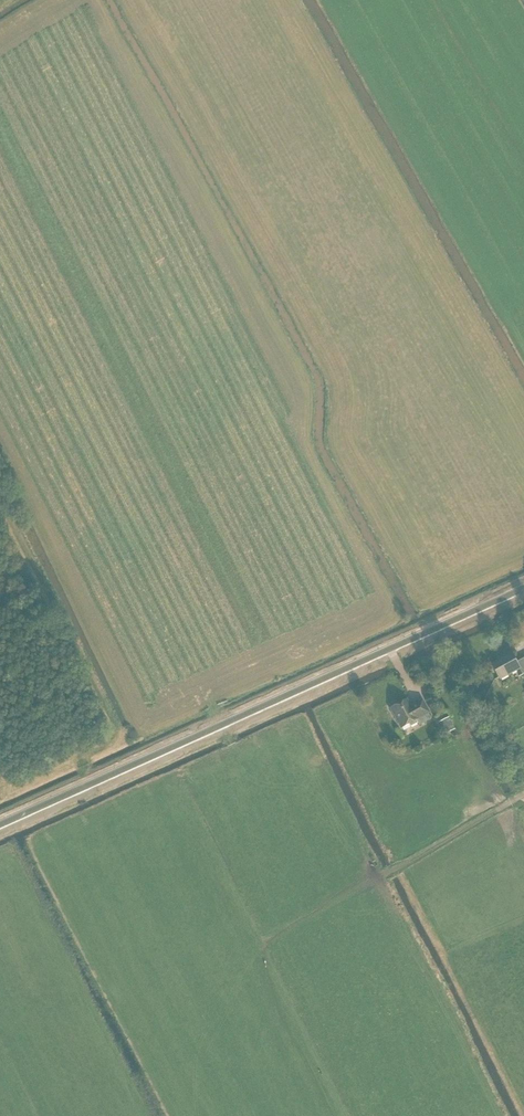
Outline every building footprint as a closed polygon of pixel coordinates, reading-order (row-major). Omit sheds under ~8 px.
[(517,662),(513,654),(493,665),(501,679),(520,668),(523,674),(523,659),(517,662)] [(410,707),(406,700),(391,708),(401,728),(409,724),(410,726),(418,722),(419,725),(430,719),(427,713),(428,712),(422,701),(410,707)] [(455,729),(449,717),(439,722),(445,734),(455,729)]
